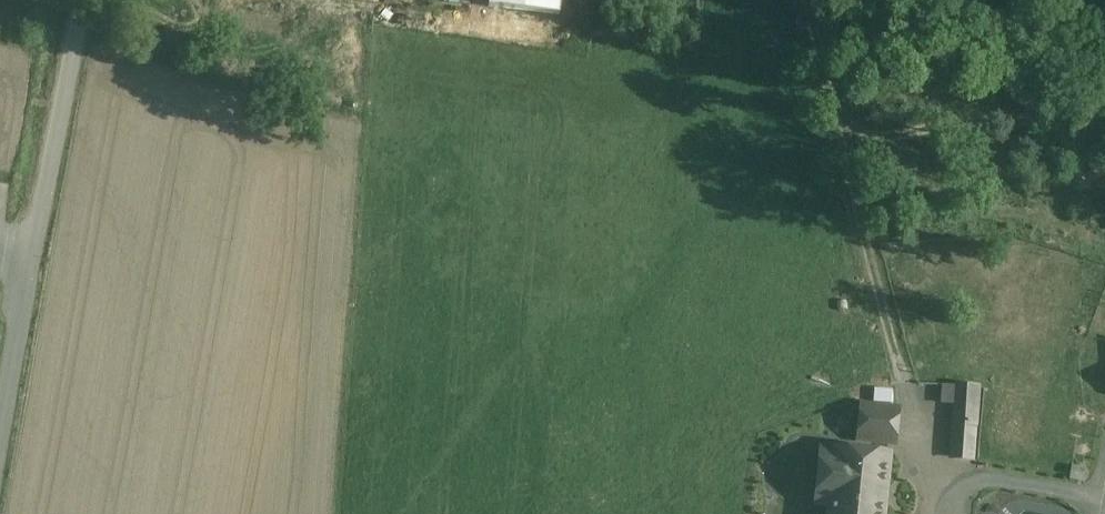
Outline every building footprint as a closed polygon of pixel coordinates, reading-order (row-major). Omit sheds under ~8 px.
[(490,6),(560,13),(562,0),(491,0),(490,6)] [(977,387),(956,386),(954,423),(975,423),(977,387)] [(897,410),(863,407),(859,440),(894,443),(897,410)] [(837,451),(837,454),(824,452),(818,503),(831,505),(830,513),(882,513),(883,503),(881,503),(883,487),(885,487),(888,456),(837,451)]
